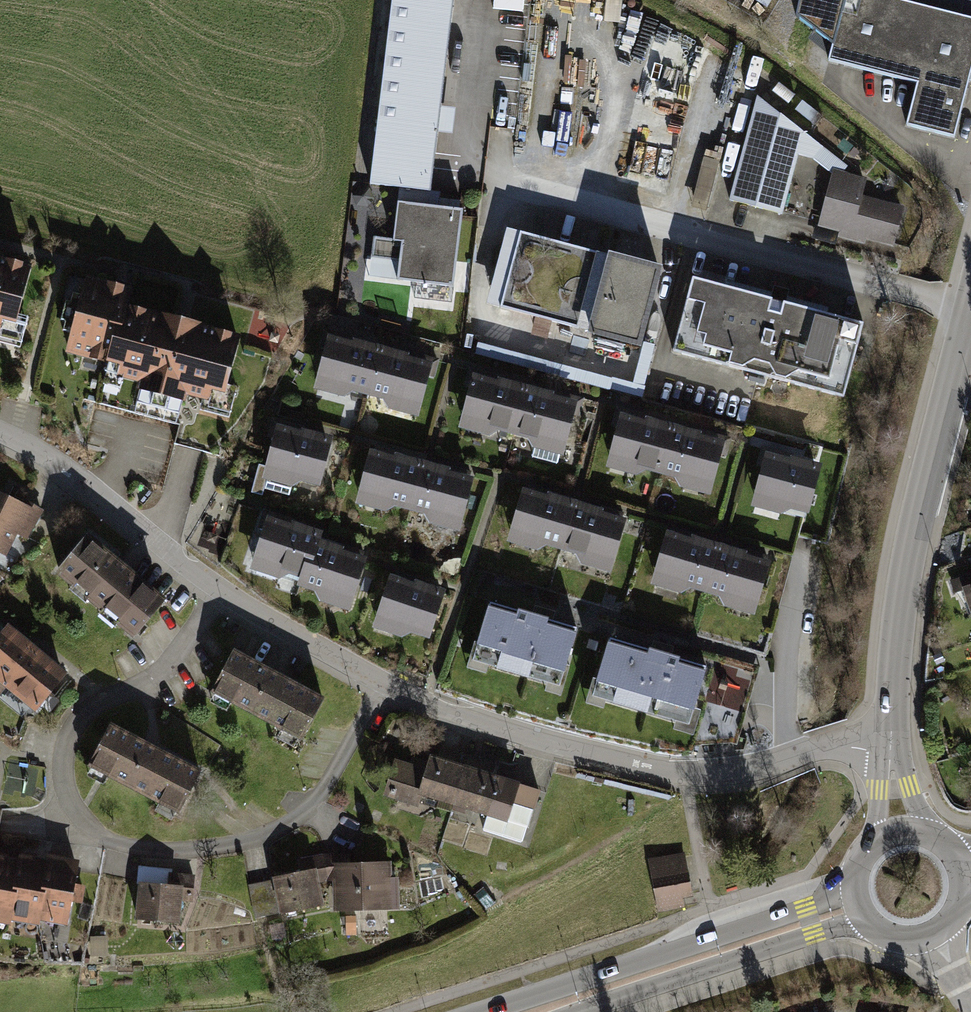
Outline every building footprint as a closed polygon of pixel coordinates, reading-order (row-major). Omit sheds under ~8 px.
[(366,189),(432,197),(439,138),(454,140),(457,112),(441,110),(455,0),(389,0),(366,189)] [(542,15),(610,20),(611,0),(543,0),(542,15)] [(798,20),(833,49),(829,65),(915,87),(905,127),(957,140),(970,83),(970,22),(882,0),(803,0),(798,20)] [(864,183),(756,100),(730,203),(783,221),(800,161),(813,164),(831,179),(820,230),(896,248),(905,210),(863,198),(864,183)] [(466,215),(396,205),(391,243),(371,240),(367,267),(392,270),(390,288),(454,297),(466,215)] [(660,272),(505,230),(483,310),(638,352),(660,272)] [(23,358),(35,318),(15,313),(28,269),(0,261),(0,351),(23,358)] [(777,299),(690,277),(671,349),(757,373),(777,299)] [(116,287),(83,279),(64,355),(107,366),(124,303),(127,290),(116,287)] [(861,321),(777,299),(757,373),(841,395),(861,321)] [(124,303),(107,366),(104,380),(131,387),(129,394),(186,408),(188,401),(225,410),(244,333),(178,317),(124,303)] [(366,405),(380,350),(327,336),(313,392),(366,405)] [(419,418),(433,363),(380,350),(366,405),(419,418)] [(524,389),(473,375),(458,429),(510,443),(524,389)] [(575,403),(524,389),(510,443),(561,456),(575,403)] [(619,415),(604,469),(655,483),(670,429),(619,415)] [(330,440),(276,425),(260,482),(295,492),(299,480),(317,485),(330,440)] [(670,429),(655,483),(707,497),(722,443),(670,429)] [(821,468),(764,451),(746,510),(803,527),(821,468)] [(354,505),(404,519),(418,467),(368,453),(354,505)] [(404,519),(455,532),(469,480),(418,467),(404,519)] [(558,561),(574,503),(522,488),(505,546),(558,561)] [(32,510),(0,495),(0,556),(8,560),(32,510)] [(610,576),(627,518),(574,503),(558,561),(610,576)] [(299,581),(310,544),(313,532),(264,517),(247,574),(278,583),(291,579),(299,581)] [(700,600),(716,545),(664,530),(648,586),(700,600)] [(165,603),(85,536),(51,576),(131,644),(165,603)] [(347,612),(363,560),(310,544),(299,581),(296,589),(311,593),(318,604),(347,612)] [(752,615),(768,560),(716,545),(700,600),(752,615)] [(446,592),(389,575),(369,629),(400,637),(410,633),(430,637),(446,592)] [(960,591),(968,617),(970,617),(970,587),(960,591)] [(560,682),(578,626),(489,599),(472,655),(560,682)] [(36,652),(7,628),(0,637),(0,690),(3,693),(36,652)] [(689,721),(707,665),(611,634),(592,690),(689,721)] [(32,717),(65,676),(36,652),(3,693),(32,717)] [(298,744),(321,700),(230,652),(207,696),(298,744)] [(748,673),(718,665),(709,700),(739,708),(748,673)] [(196,774),(107,727),(83,771),(172,819),(196,774)] [(421,801),(453,812),(471,758),(440,748),(436,758),(429,755),(424,773),(393,763),(381,798),(418,810),(421,801)] [(495,766),(471,758),(453,812),(526,835),(540,794),(491,778),(495,766)] [(685,851),(648,858),(659,911),(686,906),(684,897),(694,895),(685,851)] [(35,924),(47,866),(18,860),(17,865),(5,924),(34,930),(35,924)] [(17,865),(0,862),(0,928),(4,929),(5,924),(17,865)] [(66,930),(79,868),(48,862),(47,866),(35,924),(66,930)] [(392,915),(390,868),(330,870),(332,917),(392,915)] [(193,910),(194,880),(173,880),(173,874),(135,872),(135,926),(183,928),(184,910),(193,910)] [(322,916),(313,874),(269,883),(270,886),(248,891),(255,924),(294,916),(296,922),(322,916)]
